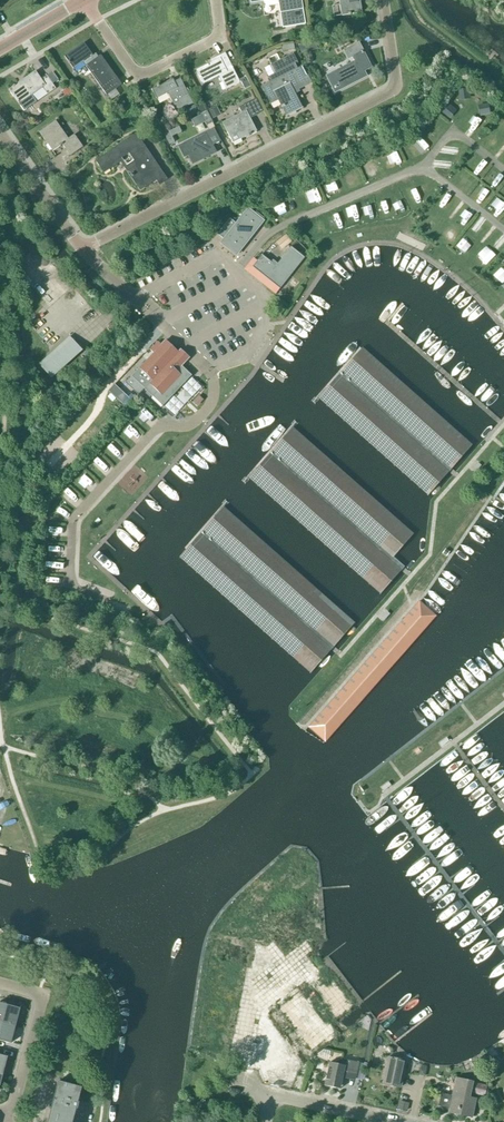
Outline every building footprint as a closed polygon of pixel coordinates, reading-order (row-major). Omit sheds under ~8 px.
[(280,13),(282,28),(306,24),(302,0),(278,0),(280,13)] [(360,0),(339,0),(342,16),(362,13),(360,0)] [(95,59),(84,43),(64,57),(74,70),(83,63),(107,96),(122,85),(101,55),(95,59)] [(281,46),(282,52),(295,50),(293,44),(281,46)] [(371,67),(359,44),(345,51),(349,58),(353,56),(356,62),(327,76),(335,92),(366,76),(363,71),(371,67)] [(240,83),(225,53),(211,60),(212,62),(196,70),(203,84),(219,76),(226,90),(240,83)] [(268,99),(275,95),(286,117),(303,108),(292,87),(303,81),(297,68),(295,69),(293,66),(297,64),(292,55),(271,66),(275,75),(268,78),(270,81),(261,85),(268,99)] [(41,80),(35,71),(9,90),(19,104),(42,87),(48,95),(56,89),(47,76),(41,80)] [(193,104),(180,79),(174,82),(173,79),(152,90),(156,99),(168,93),(177,112),(193,104)] [(65,98),(72,94),(68,88),(61,92),(65,98)] [(466,88),(459,89),(460,100),(467,99),(466,88)] [(233,144),(257,131),(250,118),(257,115),(250,102),(239,107),(241,113),(222,123),(233,144)] [(200,114),(206,111),(203,103),(196,107),(200,114)] [(454,112),(446,105),(442,111),(450,118),(454,112)] [(488,105),(477,107),(479,114),(489,112),(488,105)] [(189,117),(198,112),(194,106),(185,110),(189,117)] [(212,119),(221,115),(217,107),(208,112),(212,119)] [(201,132),(208,129),(206,126),(212,123),(207,112),(201,115),(202,116),(195,119),(201,132)] [(68,139),(56,121),(39,133),(52,151),(60,146),(61,147),(63,145),(70,156),(83,147),(74,135),(68,139)] [(168,143),(182,136),(178,128),(164,136),(168,143)] [(120,162),(140,191),(156,180),(159,185),(167,180),(136,134),(96,161),(104,173),(120,162)] [(215,152),(207,137),(203,140),(200,135),(179,146),(184,156),(188,154),(193,164),(215,152)] [(305,191),(310,202),(321,197),(317,186),(305,191)] [(236,255),(263,221),(248,210),(237,224),(230,218),(217,234),(224,240),(222,243),(236,255)] [(280,289),(305,258),(291,247),(275,268),(271,264),(272,263),(262,255),(252,267),(280,289)] [(503,279),(503,267),(503,266),(495,271),(501,281),(503,279)] [(112,333),(119,325),(114,321),(107,329),(112,333)] [(51,378),(81,350),(71,339),(41,366),(51,378)] [(177,353),(165,341),(131,377),(152,397),(163,407),(192,376),(182,366),(189,359),(180,350),(177,353)] [(361,348),(318,397),(429,495),(451,470),(472,446),(361,348)] [(249,478),(381,593),(403,569),(405,566),(394,556),(413,534),(293,428),(249,478)] [(179,557),(311,673),(333,648),(355,623),(223,508),(179,557)] [(326,742),(436,616),(428,609),(419,601),(309,727),(326,742)] [(290,914),(293,920),(305,913),(301,907),(290,914)] [(259,930),(225,1019),(279,1040),(313,951),(259,930)] [(1,1015),(0,1018),(0,1021),(3,1022),(15,1026),(20,1009),(0,1003),(0,1015),(1,1015)] [(3,1022),(0,1021),(0,1041),(11,1044),(15,1026),(3,1022)] [(401,1087),(406,1061),(389,1058),(383,1084),(401,1087)] [(330,1062),(324,1086),(340,1089),(342,1078),(345,1076),(356,1078),(360,1079),(363,1065),(359,1064),(359,1063),(341,1059),(334,1064),(330,1062)] [(81,1078),(83,1070),(77,1068),(74,1077),(81,1078)] [(468,1097),(471,1082),(456,1078),(453,1095),(441,1093),(438,1106),(450,1108),(449,1112),(472,1117),(476,1099),(468,1097)] [(68,1121),(73,1121),(76,1109),(77,1109),(79,1103),(78,1102),(82,1088),(58,1082),(49,1117),(68,1121)] [(477,1093),(486,1093),(486,1083),(477,1083),(477,1093)] [(407,1111),(409,1103),(399,1101),(397,1108),(407,1111)]
